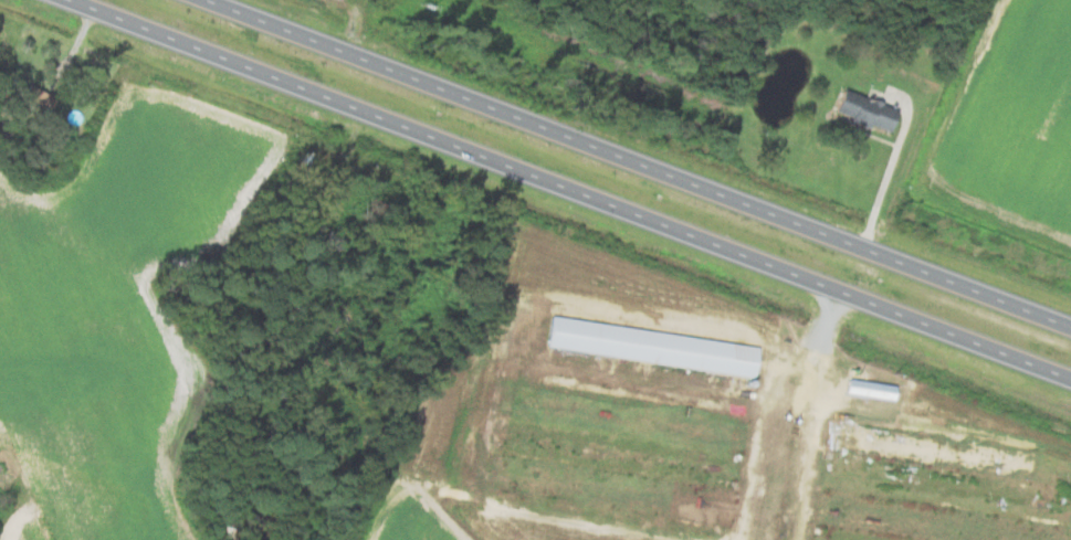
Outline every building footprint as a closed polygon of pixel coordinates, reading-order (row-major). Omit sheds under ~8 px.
[(893,105),(837,89),(830,114),(885,130),(893,105)] [(552,313),(547,341),(750,373),(755,343),(552,313)] [(848,374),(844,389),(891,398),(893,384),(848,374)] [(1028,481),(1033,450),(826,419),(822,450),(1028,481)]
